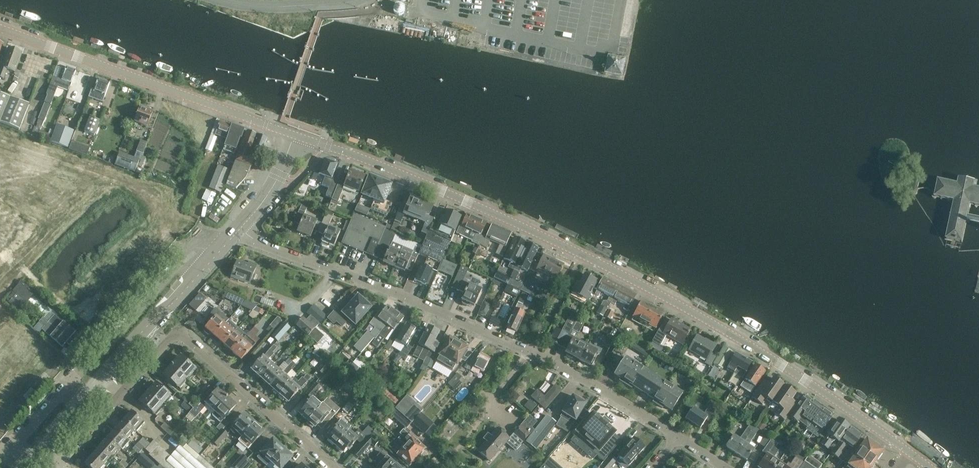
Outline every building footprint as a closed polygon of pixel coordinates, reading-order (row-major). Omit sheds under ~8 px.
[(397,13),(404,11),(401,2),(395,4),(397,13)] [(4,60),(3,59),(0,66),(0,77),(3,79),(7,69),(15,72),(22,54),(8,49),(4,60)] [(621,75),(624,60),(609,57),(606,72),(621,75)] [(53,77),(48,92),(55,95),(58,85),(66,88),(67,86),(70,87),(74,76),(76,70),(66,67),(65,69),(61,68),(57,79),(53,77)] [(80,72),(77,78),(74,76),(70,87),(71,87),(71,86),(74,87),(76,83),(90,88),(94,77),(80,72)] [(92,89),(89,96),(103,101),(109,83),(98,79),(94,89),(92,89)] [(88,92),(81,90),(77,100),(84,102),(88,92)] [(1,123),(11,97),(0,93),(0,123),(1,123)] [(11,97),(1,123),(19,130),(29,104),(11,97)] [(147,127),(152,112),(140,107),(135,122),(147,127)] [(95,136),(101,121),(90,117),(84,132),(95,136)] [(230,125),(217,120),(208,146),(214,148),(217,137),(215,137),(216,134),(225,138),(230,125)] [(57,125),(51,141),(68,148),(74,131),(57,125)] [(231,125),(222,152),(233,156),(242,129),(231,125)] [(247,131),(236,161),(235,160),(226,185),(237,189),(246,179),(250,169),(251,166),(255,157),(257,151),(263,153),(268,139),(247,131)] [(87,155),(90,146),(72,140),(69,148),(87,155)] [(148,143),(141,140),(137,152),(143,154),(148,143)] [(129,162),(118,158),(115,165),(127,169),(129,162)] [(131,166),(132,166),(130,170),(134,171),(136,168),(139,161),(134,159),(131,166)] [(326,177),(323,185),(329,188),(326,196),(332,198),(338,183),(333,181),(333,180),(339,165),(324,160),(318,174),(326,177)] [(230,170),(218,165),(209,188),(221,193),(230,170)] [(338,183),(332,198),(332,200),(338,203),(343,189),(349,192),(350,189),(359,193),(365,177),(350,171),(345,184),(339,182),(338,183)] [(385,200),(391,184),(369,176),(362,194),(374,199),(370,209),(375,211),(378,204),(382,205),(380,210),(386,212),(391,202),(385,200)] [(969,214),(971,204),(978,206),(978,188),(974,187),(976,181),(959,178),(958,183),(939,179),(935,197),(954,201),(946,239),(963,243),(968,220),(978,222),(978,217),(969,214)] [(412,196),(407,209),(401,206),(394,222),(395,223),(395,221),(401,224),(400,225),(401,225),(403,219),(414,223),(423,201),(412,197),(412,196)] [(304,215),(305,212),(309,202),(304,200),(299,209),(294,222),(300,224),(297,231),(311,237),(317,221),(304,215)] [(433,206),(423,201),(414,223),(424,228),(422,234),(423,234),(423,233),(427,234),(434,219),(429,218),(434,205),(433,205),(433,206)] [(366,216),(369,211),(357,206),(355,211),(366,216)] [(445,211),(442,218),(436,216),(429,232),(451,241),(452,242),(454,235),(462,218),(445,211)] [(21,230),(0,212),(0,254),(21,230)] [(322,241),(323,242),(322,243),(323,245),(327,247),(329,246),(329,245),(334,247),(340,232),(328,227),(333,216),(326,214),(318,233),(324,235),(322,241)] [(354,214),(342,244),(374,257),(379,243),(384,246),(390,232),(392,226),(387,224),(386,227),(354,214)] [(468,238),(477,218),(467,214),(462,226),(460,226),(457,233),(468,238)] [(481,235),(487,222),(477,218),(468,238),(479,243),(483,236),(481,235)] [(491,240),(496,242),(501,245),(498,252),(504,255),(507,248),(505,247),(511,233),(492,225),(486,238),(483,237),(480,244),(487,247),(491,240)] [(384,246),(390,248),(392,242),(396,234),(390,232),(384,246)] [(443,257),(451,241),(429,232),(428,235),(427,234),(422,245),(419,254),(440,263),(443,257)] [(527,244),(514,237),(503,260),(494,278),(507,284),(515,269),(516,266),(517,266),(527,245),(527,244)] [(390,248),(383,263),(394,267),(403,247),(392,242),(390,248)] [(403,247),(400,253),(394,267),(405,272),(406,269),(411,272),(419,254),(422,245),(416,243),(414,247),(415,247),(414,251),(403,247)] [(516,266),(515,269),(507,284),(520,291),(528,276),(529,273),(527,272),(531,265),(538,250),(527,245),(517,266),(516,266)] [(556,279),(563,264),(543,255),(536,269),(556,279)] [(447,259),(441,270),(453,276),(458,265),(447,259)] [(241,267),(230,262),(226,274),(245,281),(250,266),(242,263),(241,267)] [(437,273),(421,266),(415,280),(431,287),(437,273)] [(452,287),(459,290),(465,293),(462,300),(463,301),(462,302),(463,304),(467,306),(469,305),(469,304),(475,306),(482,291),(469,285),(470,281),(473,276),(467,273),(469,269),(461,266),(452,287)] [(598,281),(585,275),(580,284),(577,283),(571,293),(570,297),(585,305),(598,281)] [(551,287),(528,276),(520,291),(543,302),(551,287)] [(612,282),(604,277),(597,290),(595,294),(599,297),(601,292),(605,294),(612,282)] [(20,309),(35,290),(22,280),(7,298),(20,309)] [(620,286),(612,282),(605,294),(610,296),(607,301),(603,301),(601,306),(597,313),(604,317),(607,309),(608,309),(611,303),(620,286)] [(627,290),(620,286),(611,303),(615,305),(618,301),(621,302),(627,290)] [(636,294),(627,290),(621,302),(626,305),(623,309),(627,311),(636,294)] [(527,295),(523,292),(518,302),(523,304),(527,295)] [(274,297),(264,293),(261,301),(271,304),(274,297)] [(192,306),(197,310),(207,299),(202,295),(192,306)] [(242,306),(246,301),(234,295),(232,301),(242,306)] [(362,298),(361,299),(358,297),(346,310),(341,305),(328,318),(334,323),(336,321),(342,326),(349,319),(356,325),(371,308),(368,305),(369,304),(362,298)] [(642,301),(633,318),(641,322),(641,323),(644,325),(653,307),(642,301)] [(265,311),(250,304),(248,309),(259,314),(262,315),(263,312),(264,313),(265,311)] [(313,305),(307,312),(319,324),(326,317),(313,305)] [(382,321),(378,327),(377,327),(368,340),(372,343),(375,339),(395,311),(387,305),(378,318),(382,321)] [(612,317),(616,309),(610,306),(606,314),(612,317)] [(664,313),(653,307),(644,325),(647,326),(648,326),(655,330),(664,313)] [(516,332),(522,319),(525,314),(515,309),(506,327),(516,332)] [(404,317),(395,311),(375,339),(376,339),(373,342),(378,346),(384,338),(387,340),(404,317)] [(75,333),(64,322),(55,314),(48,322),(69,340),(75,333)] [(205,328),(214,336),(229,320),(225,317),(221,321),(216,316),(205,328)] [(282,321),(278,317),(270,326),(274,330),(282,321)] [(322,336),(315,329),(316,328),(303,317),(296,325),(309,336),(316,343),(322,336)] [(63,347),(69,340),(48,322),(43,318),(40,322),(45,326),(42,329),(63,347)] [(578,318),(574,326),(572,330),(579,334),(585,322),(578,318)] [(229,320),(214,336),(223,344),(234,332),(238,328),(229,320)] [(672,320),(668,326),(667,328),(662,325),(653,342),(660,346),(666,335),(682,344),(690,330),(672,320)] [(271,337),(277,342),(289,328),(282,323),(271,337)] [(391,349),(392,347),(401,352),(393,362),(396,364),(401,357),(405,360),(412,348),(408,345),(417,330),(405,323),(395,340),(392,338),(387,346),(391,349)] [(419,346),(418,349),(421,351),(423,347),(430,351),(423,364),(428,366),(440,344),(435,341),(439,333),(429,327),(419,346)] [(568,334),(556,328),(550,341),(562,347),(562,346),(568,334)] [(234,332),(223,344),(232,352),(245,338),(241,335),(239,337),(234,332)] [(627,335),(622,333),(618,339),(623,342),(627,335)] [(568,350),(574,338),(574,337),(568,334),(562,346),(568,350)] [(615,338),(608,334),(602,346),(609,349),(615,338)] [(245,338),(232,352),(241,360),(256,344),(247,336),(245,338)] [(715,346),(697,336),(689,350),(707,360),(705,363),(711,366),(716,356),(711,353),(715,346)] [(459,341),(453,338),(452,340),(449,339),(444,347),(445,347),(440,356),(441,356),(438,361),(443,365),(442,366),(443,367),(445,364),(460,341),(461,340),(460,339),(459,341)] [(578,360),(587,345),(574,338),(568,350),(566,354),(567,354),(566,356),(572,359),(573,358),(578,360)] [(466,344),(460,341),(445,364),(452,369),(455,363),(456,364),(459,359),(460,359),(462,356),(463,357),(467,351),(466,350),(467,348),(464,347),(466,344)] [(635,348),(647,356),(652,350),(640,341),(635,348)] [(252,370),(261,378),(272,366),(267,362),(274,354),(273,353),(277,348),(274,345),(252,370)] [(598,351),(587,345),(578,360),(590,366),(591,365),(592,366),(596,359),(594,358),(598,351)] [(751,363),(736,354),(733,352),(724,347),(714,364),(723,369),(724,367),(735,373),(734,374),(742,379),(751,363)] [(75,357),(74,357),(65,348),(61,353),(71,362),(75,357)] [(321,349),(316,355),(324,362),(320,367),(325,371),(334,361),(321,349)] [(490,359),(476,351),(470,363),(467,362),(465,368),(475,373),(473,376),(477,377),(478,374),(480,370),(484,372),(490,359)] [(181,356),(172,365),(186,377),(194,368),(181,356)] [(640,394),(642,395),(654,375),(626,357),(615,375),(621,379),(620,380),(632,388),(633,386),(642,392),(640,394)] [(283,372),(270,386),(279,394),(290,382),(285,377),(292,369),(295,364),(292,361),(288,366),(283,372)] [(186,377),(172,365),(164,375),(178,387),(186,377)] [(765,372),(755,365),(740,386),(745,389),(747,386),(753,390),(765,372)] [(272,366),(261,378),(270,386),(283,372),(278,368),(277,370),(272,366)] [(715,366),(710,375),(714,377),(719,369),(715,366)] [(465,380),(457,373),(448,384),(456,391),(465,380)] [(288,402),(306,383),(310,378),(307,375),(304,379),(302,377),(298,381),(294,377),(290,382),(279,394),(288,402)] [(683,393),(654,375),(642,395),(647,398),(648,396),(654,400),(653,402),(663,408),(664,406),(672,411),(683,393)] [(692,378),(687,387),(692,390),(698,381),(692,378)] [(767,399),(772,403),(785,386),(773,378),(767,387),(762,384),(752,398),(762,405),(767,399)] [(380,394),(388,384),(383,380),(375,390),(380,394)] [(157,383),(149,392),(162,404),(170,395),(157,383)] [(321,387),(316,383),(309,391),(314,395),(321,387)] [(200,391),(205,396),(212,388),(207,384),(200,391)] [(556,385),(545,398),(537,391),(532,397),(546,409),(562,391),(556,385)] [(796,394),(785,386),(772,403),(778,407),(774,413),(785,421),(787,418),(793,409),(795,407),(789,403),(796,394)] [(214,413),(227,397),(218,389),(208,400),(204,396),(196,405),(187,397),(181,405),(194,417),(205,405),(214,413)] [(162,404),(149,392),(141,401),(158,416),(159,415),(157,414),(159,412),(163,412),(166,408),(162,404)] [(411,423),(423,410),(422,409),(421,411),(414,404),(415,403),(415,402),(413,404),(406,397),(407,395),(395,408),(411,423)] [(795,410),(793,409),(787,418),(789,420),(791,418),(797,423),(799,420),(813,400),(805,395),(797,407),(798,407),(795,410)] [(236,405),(227,397),(214,413),(212,415),(221,423),(236,405)] [(300,414),(307,421),(322,405),(312,397),(305,405),(304,404),(302,407),(305,409),(300,414)] [(350,402),(345,398),(333,412),(337,416),(343,410),(350,402)] [(586,409),(571,400),(559,419),(569,425),(572,421),(577,424),(586,409)] [(813,400),(799,420),(809,427),(811,423),(823,407),(813,400)] [(350,402),(343,410),(347,414),(354,406),(350,402)] [(322,405),(307,421),(315,428),(320,423),(322,425),(324,422),(323,422),(331,413),(322,405)] [(704,414),(693,407),(685,419),(701,429),(706,421),(711,424),(719,412),(710,406),(704,414)] [(834,415),(823,407),(811,423),(818,428),(813,434),(818,438),(834,415)] [(424,449),(409,435),(411,432),(407,429),(412,423),(411,423),(395,409),(390,414),(405,428),(403,430),(400,434),(401,435),(398,439),(405,446),(417,457),(424,449)] [(144,421),(133,410),(132,412),(132,411),(124,420),(137,432),(137,431),(135,430),(139,426),(141,427),(145,423),(143,422),(144,421)] [(593,413),(573,436),(604,462),(621,441),(613,434),(615,433),(593,413)] [(237,431),(242,436),(254,423),(244,414),(230,430),(235,434),(237,431)] [(498,428),(491,435),(478,451),(490,461),(506,442),(516,450),(534,429),(532,428),(537,422),(530,416),(510,439),(498,428)] [(536,450),(556,424),(547,416),(527,442),(536,450)] [(838,442),(848,427),(839,419),(821,444),(827,449),(834,439),(838,442)] [(137,432),(124,420),(116,429),(127,439),(131,435),(133,436),(137,432)] [(328,439),(336,446),(350,430),(341,422),(333,430),(332,429),(330,432),(333,434),(328,439)] [(165,423),(161,428),(170,436),(174,431),(165,423)] [(248,449),(250,447),(264,431),(254,423),(242,436),(238,441),(248,449)] [(734,436),(727,447),(736,454),(755,427),(750,424),(740,440),(734,436)] [(360,436),(366,442),(367,440),(371,436),(371,435),(374,431),(368,426),(363,433),(360,436)] [(755,427),(736,454),(747,461),(754,449),(748,445),(759,430),(755,427)] [(850,428),(842,439),(831,454),(838,459),(849,444),(854,448),(862,436),(850,428)] [(130,441),(127,439),(116,429),(108,438),(121,449),(122,450),(130,441)] [(229,434),(223,429),(212,442),(218,447),(229,434)] [(358,438),(360,436),(363,433),(359,429),(354,434),(350,430),(336,446),(343,453),(348,448),(350,450),(352,447),(351,447),(359,438),(358,438)] [(381,435),(375,430),(371,435),(377,440),(381,435)] [(188,441),(182,436),(179,440),(184,444),(188,441)] [(379,442),(371,436),(367,440),(371,444),(375,447),(379,442)] [(771,440),(765,436),(760,444),(765,447),(771,440)] [(121,449),(108,438),(100,446),(111,456),(116,452),(117,453),(121,449)] [(417,457),(405,446),(398,439),(394,443),(392,442),(389,446),(410,465),(417,457)] [(618,457),(623,461),(628,466),(634,460),(645,448),(634,439),(618,457)] [(848,465),(852,467),(871,467),(882,452),(882,450),(867,439),(848,465)] [(180,441),(173,449),(175,451),(170,457),(158,445),(159,445),(154,440),(146,450),(150,454),(149,455),(164,467),(212,467),(186,445),(185,446),(180,441)] [(266,457),(271,461),(283,448),(273,440),(259,455),(264,459),(266,457)] [(367,440),(366,442),(354,454),(359,458),(371,444),(367,440)] [(779,463),(772,458),(774,454),(772,453),(777,444),(771,440),(761,454),(765,457),(758,467),(775,467),(779,463)] [(141,451),(144,448),(139,443),(135,446),(141,451)] [(111,456),(100,446),(93,455),(106,467),(106,466),(104,465),(108,461),(109,462),(113,458),(111,456)] [(141,451),(135,446),(132,449),(138,454),(141,451)] [(271,461),(276,466),(274,467),(282,467),(292,457),(283,448),(271,461)] [(779,463),(775,467),(800,467),(804,462),(804,463),(808,457),(804,454),(801,458),(797,455),(790,465),(787,463),(785,467),(779,463)] [(93,455),(85,464),(89,467),(104,467),(106,467),(93,455)] [(236,462),(237,463),(241,467),(248,459),(243,455),(236,462)] [(601,467),(611,467),(618,460),(612,455),(601,467)] [(823,463),(810,456),(807,462),(818,467),(820,467),(823,463)] [(379,467),(381,467),(399,467),(387,457),(379,467)] [(553,462),(549,458),(543,465),(547,467),(548,467),(553,462)] [(241,467),(243,467),(248,467),(253,463),(248,459),(241,467)] [(129,465),(123,460),(119,464),(124,467),(126,467),(129,465)]
